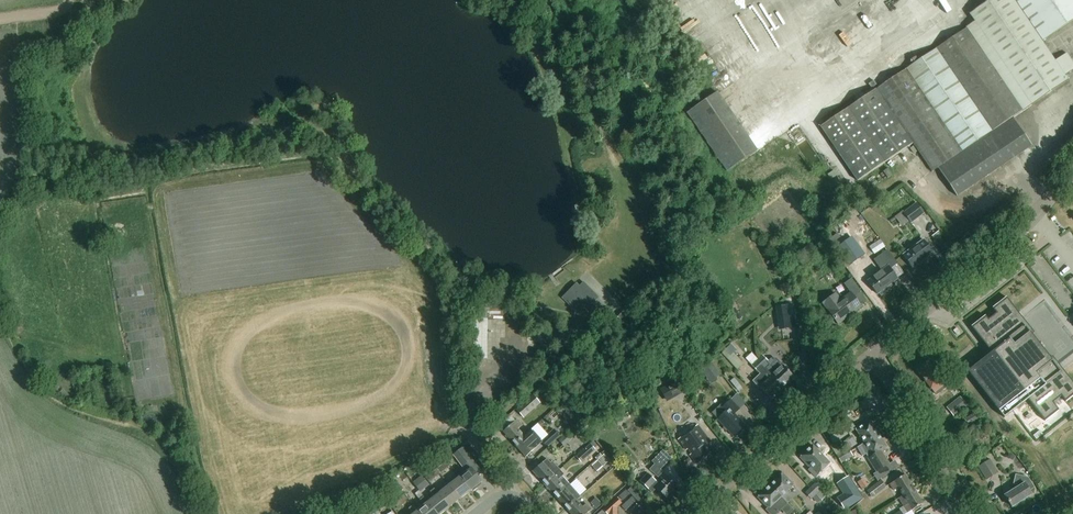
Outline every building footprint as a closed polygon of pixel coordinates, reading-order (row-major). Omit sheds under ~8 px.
[(950,188),(957,197),(1032,147),(1014,120),(1023,113),(1040,101),(1069,82),(1066,78),(1072,73),(1072,64),(1067,55),(1056,63),(1041,42),(1072,20),(1072,0),(994,0),(971,16),(974,21),(965,27),(968,30),(877,91),(822,128),(858,181),(913,144),(933,174),(924,180),(937,197),(950,188)] [(717,158),(748,137),(737,121),(707,142),(717,158)] [(888,169),(883,172),(887,178),(892,175),(888,169)] [(903,212),(911,223),(924,213),(917,203),(903,212)] [(913,271),(933,255),(924,242),(903,257),(913,271)] [(890,270),(898,264),(887,250),(874,260),(883,272),(868,283),(878,297),(879,296),(882,299),(890,291),(888,289),(898,281),(890,270)] [(838,326),(861,309),(854,299),(861,294),(852,281),(844,286),(851,296),(840,303),(836,297),(824,305),(829,312),(828,313),(838,326)] [(562,298),(576,312),(578,310),(582,315),(599,297),(583,282),(580,286),(576,282),(562,298)] [(1006,298),(994,308),(998,313),(989,320),(985,315),(972,325),(993,353),(969,372),(999,410),(1022,392),(1044,420),(1058,409),(1052,401),(1061,394),(1066,401),(1072,396),(1072,383),(1053,357),(1049,361),(1031,337),(1034,334),(1006,298)] [(787,327),(795,326),(792,305),(778,307),(780,322),(786,321),(787,327)] [(735,308),(728,311),(733,322),(742,318),(739,312),(737,313),(735,308)] [(622,312),(618,317),(630,327),(634,322),(622,312)] [(642,320),(636,313),(632,318),(637,324),(642,320)] [(722,353),(738,370),(744,364),(734,353),(737,350),(732,344),(722,353)] [(754,351),(748,357),(754,363),(760,358),(754,351)] [(782,391),(783,392),(795,381),(782,367),(781,367),(776,361),(771,361),(768,364),(762,358),(757,363),(763,369),(764,370),(770,377),(770,378),(782,391)] [(944,386),(940,382),(942,380),(927,360),(916,369),(931,389),(931,388),(935,393),(944,386)] [(711,362),(701,370),(710,382),(721,374),(711,362)] [(758,374),(763,369),(757,363),(752,368),(758,374)] [(764,370),(759,374),(752,381),(758,388),(760,387),(772,400),(782,391),(770,378),(770,377),(764,370)] [(666,401),(687,390),(680,378),(659,389),(666,401)] [(524,418),(541,403),(532,394),(516,409),(524,418)] [(968,405),(961,396),(947,407),(954,416),(968,405)] [(745,428),(737,420),(734,417),(739,412),(737,411),(740,409),(731,399),(722,407),(720,405),(711,413),(715,417),(715,418),(734,438),(735,437),(736,438),(738,438),(744,433),(744,431),(743,429),(745,428)] [(979,419),(975,412),(968,417),(972,423),(979,419)] [(623,418),(620,413),(614,417),(617,422),(623,418)] [(570,415),(566,420),(571,425),(575,421),(570,415)] [(864,444),(878,435),(869,420),(855,428),(864,444)] [(503,434),(514,446),(525,436),(520,429),(522,427),(517,422),(503,434)] [(704,450),(712,444),(697,426),(678,441),(686,451),(688,450),(692,455),(690,456),(697,466),(709,456),(704,450)] [(541,440),(547,447),(560,436),(554,428),(541,440)] [(525,436),(514,446),(526,459),(539,446),(543,442),(532,430),(525,436)] [(1034,435),(1033,436),(1036,440),(1037,439),(1043,435),(1040,430),(1034,435)] [(564,446),(574,437),(569,431),(559,440),(564,446)] [(585,431),(580,436),(586,443),(591,438),(585,431)] [(882,453),(887,449),(878,435),(864,444),(873,458),(869,460),(878,474),(890,466),(885,459),(882,453)] [(841,463),(847,459),(842,453),(848,449),(850,453),(851,452),(849,449),(857,444),(852,436),(832,448),(841,463)] [(597,446),(593,441),(576,456),(581,462),(596,450),(594,448),(597,446)] [(811,469),(824,457),(813,445),(800,457),(811,469)] [(481,483),(472,470),(467,464),(472,460),(463,448),(454,454),(468,473),(460,479),(470,491),(481,483)] [(672,458),(663,449),(651,461),(654,464),(650,469),(658,477),(664,472),(661,469),(672,458)] [(853,455),(851,452),(850,453),(848,449),(842,453),(847,459),(853,455)] [(1007,457),(1013,461),(1016,457),(1009,453),(1007,457)] [(609,460),(604,454),(593,464),(598,470),(609,460)] [(990,459),(978,467),(986,480),(998,472),(990,459)] [(436,469),(440,475),(451,465),(447,460),(436,469)] [(533,474),(544,486),(561,471),(552,461),(549,464),(547,461),(533,474)] [(440,475),(436,469),(425,478),(429,483),(440,475)] [(561,471),(544,486),(555,498),(565,490),(570,485),(562,476),(564,474),(561,471)] [(656,488),(666,497),(678,485),(668,475),(660,484),(648,473),(641,481),(652,492),(656,488)] [(770,485),(781,497),(794,485),(783,473),(770,485)] [(898,487),(903,495),(914,489),(905,474),(890,483),(889,483),(894,490),(898,487)] [(1019,502),(1031,495),(1029,490),(1034,487),(1028,478),(1015,475),(1013,484),(1019,485),(1020,486),(1005,496),(1012,507),(1014,507),(1019,504),(1019,502)] [(414,483),(421,492),(430,485),(423,476),(414,483)] [(460,479),(450,487),(459,500),(470,491),(460,479)] [(886,487),(881,480),(867,490),(872,497),(886,487)] [(850,495),(842,502),(847,508),(861,494),(849,481),(842,486),(850,495)] [(420,491),(415,486),(413,482),(409,485),(419,499),(424,496),(420,491)] [(816,495),(822,490),(815,483),(810,488),(816,495)] [(565,490),(555,498),(566,511),(577,501),(576,500),(580,497),(570,485),(565,490)] [(769,509),(781,497),(770,485),(757,497),(769,509)] [(626,490),(619,496),(623,500),(630,493),(633,496),(625,503),(629,507),(637,500),(640,504),(645,499),(633,486),(627,491),(626,490)] [(459,500),(450,487),(440,494),(439,495),(449,508),(459,500)] [(429,503),(428,504),(436,513),(441,513),(449,508),(439,495),(440,494),(435,488),(430,491),(435,498),(429,503)] [(816,495),(810,488),(805,492),(811,499),(816,495)] [(914,489),(903,495),(908,503),(903,506),(907,512),(922,503),(914,489)] [(397,508),(408,499),(404,495),(393,503),(397,508)] [(428,504),(429,503),(424,496),(420,500),(424,506),(418,511),(417,512),(418,513),(436,513),(428,504)] [(602,504),(596,498),(591,503),(596,509),(602,504)] [(618,507),(622,504),(617,498),(599,513),(617,513),(618,507)] [(381,501),(369,509),(372,513),(384,506),(381,501)] [(577,501),(566,511),(569,513),(586,513),(591,509),(586,503),(583,507),(577,501)] [(637,513),(644,511),(641,504),(634,507),(637,513)] [(413,513),(418,513),(417,512),(418,511),(413,505),(409,508),(413,513)]
